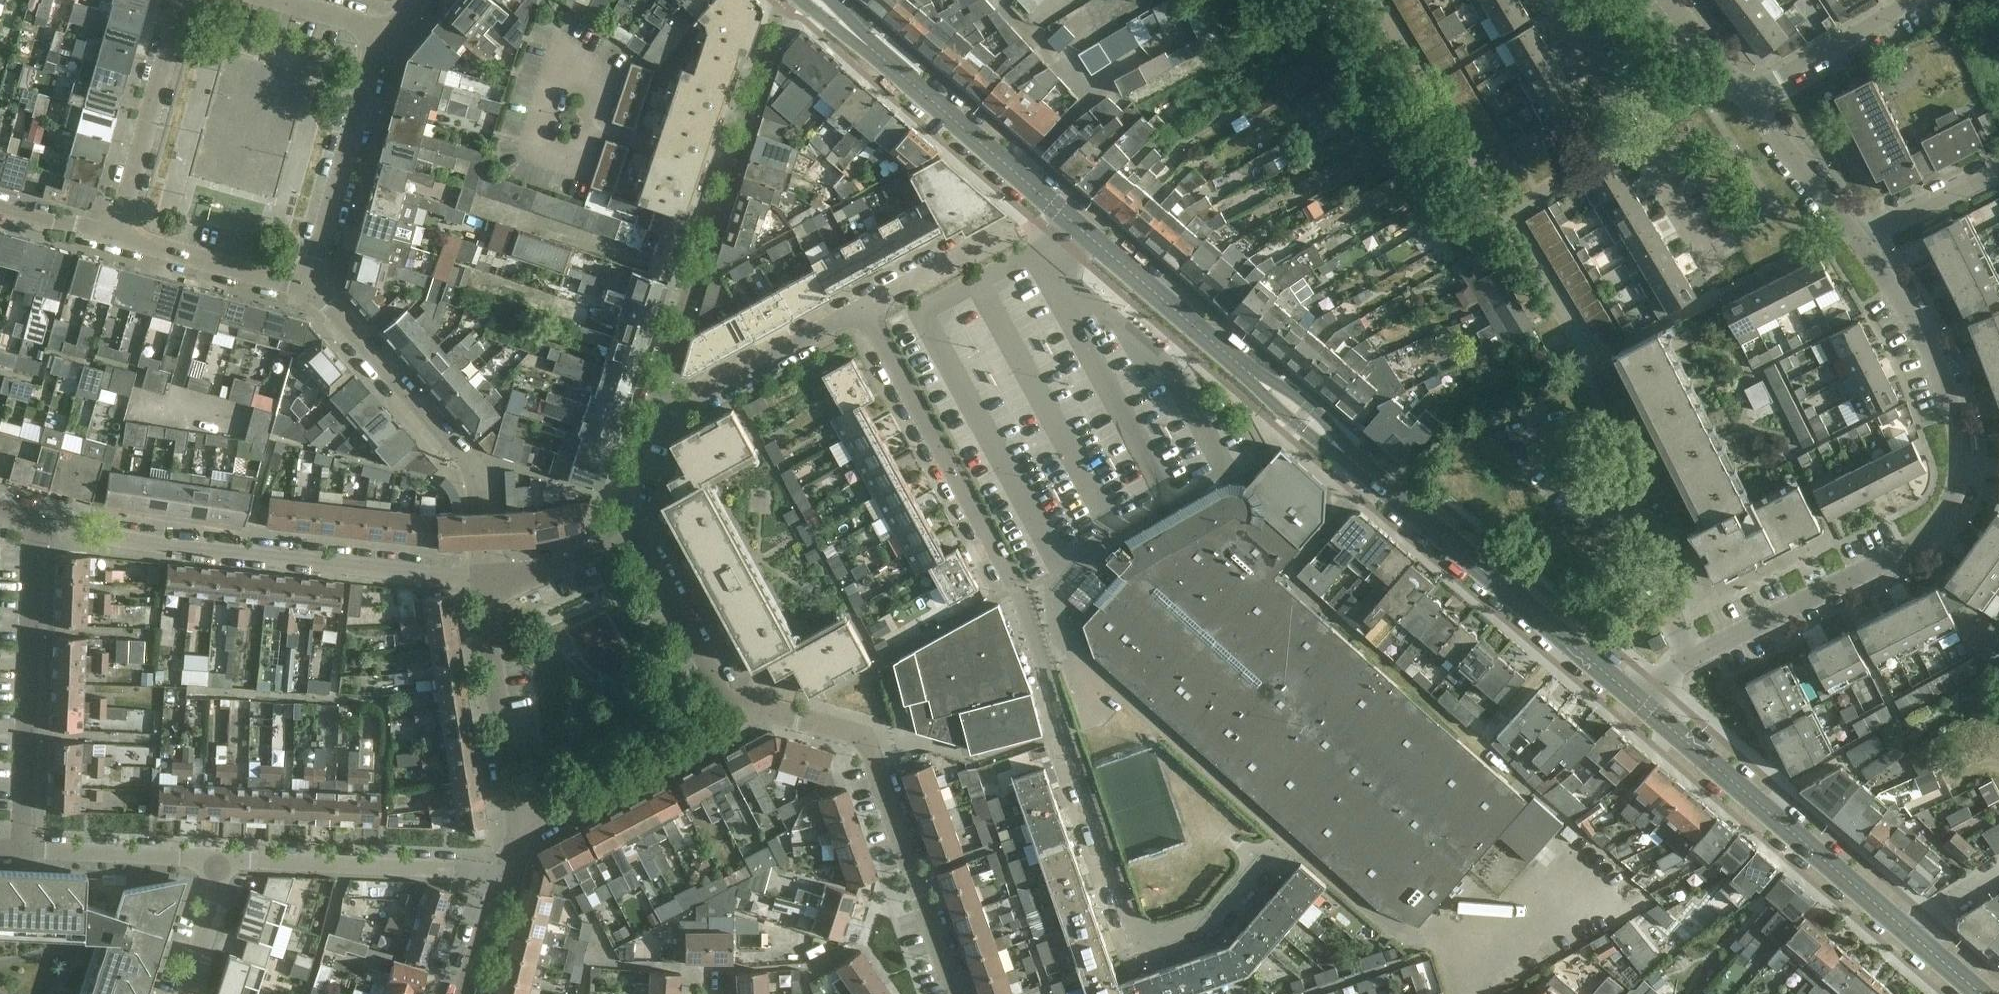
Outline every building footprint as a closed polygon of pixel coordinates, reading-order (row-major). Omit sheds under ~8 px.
[(42,3),(39,2),(33,23),(41,26),(45,27),(52,0),(42,0),(42,3)] [(45,27),(41,26),(37,37),(51,42),(55,29),(57,29),(62,9),(60,9),(63,0),(52,0),(45,27)] [(112,1),(145,10),(148,0),(108,0),(112,1)] [(460,0),(456,0),(444,14),(481,46),(490,54),(497,46),(488,38),(483,34),(490,26),(482,19),(481,19),(460,0)] [(481,19),(482,19),(488,11),(501,22),(507,14),(490,0),(460,0),(481,19)] [(532,0),(524,0),(514,13),(519,17),(525,22),(532,9),(530,7),(534,1),(532,0)] [(585,16),(597,24),(609,0),(592,0),(585,16)] [(692,21),(699,28),(697,36),(703,39),(694,68),(682,63),(675,82),(670,99),(661,126),(656,141),(651,154),(646,170),(641,187),(635,203),(687,220),(693,202),(698,189),(697,189),(703,172),(707,158),(708,158),(712,145),(722,114),(727,101),(726,101),(737,68),(732,66),(737,53),(743,55),(757,16),(759,17),(761,12),(762,12),(762,11),(762,10),(760,2),(759,1),(757,0),(710,0),(692,21)] [(660,28),(649,45),(642,55),(659,66),(692,21),(710,0),(683,0),(660,28)] [(644,17),(660,28),(683,0),(656,0),(644,17)] [(870,2),(886,16),(899,0),(871,0),(870,2)] [(932,0),(899,0),(886,16),(903,30),(921,8),(933,2),(932,0)] [(957,2),(949,6),(950,7),(938,13),(933,2),(921,8),(903,30),(919,44),(939,21),(960,10),(969,5),(978,0),(956,0),(957,2)] [(987,0),(978,0),(969,5),(973,11),(964,16),(960,10),(939,21),(919,44),(936,58),(954,36),(956,33),(975,22),(989,14),(996,10),(987,0)] [(1034,0),(1017,0),(1029,12),(1038,4),(1034,0)] [(1204,53),(1226,41),(1208,0),(1181,0),(1204,53)] [(1419,0),(1400,0),(1395,3),(1401,12),(1420,1),(1419,0)] [(1491,14),(1514,0),(1482,0),(1491,14)] [(1520,0),(1514,0),(1491,14),(1503,34),(1530,18),(1520,0)] [(1722,4),(1736,21),(1762,0),(1727,0),(1722,4)] [(1736,21),(1749,38),(1783,11),(1775,0),(1762,0),(1736,21)] [(145,10),(112,1),(109,11),(74,2),(71,12),(139,31),(145,10)] [(1426,10),(1420,1),(1401,12),(1407,22),(1426,10)] [(1447,16),(1440,6),(1432,11),(1438,21),(1447,16)] [(1009,23),(996,10),(989,14),(1000,29),(1009,23)] [(1432,21),(1426,10),(1407,22),(1413,33),(1432,21)] [(1808,43),(1783,11),(1749,38),(1763,57),(1776,47),(1783,56),(1808,43)] [(139,31),(71,12),(68,21),(89,27),(104,32),(101,42),(133,52),(139,31)] [(481,46),(444,14),(431,30),(455,49),(461,42),(475,53),(487,64),(494,56),(490,54),(481,46)] [(1139,15),(1127,22),(1127,23),(1140,45),(1152,38),(1148,30),(1141,19),(1139,15)] [(1837,25),(1830,16),(1822,21),(1828,31),(1837,25)] [(519,17),(513,23),(523,31),(525,22),(519,17)] [(1438,31),(1432,21),(1413,33),(1419,43),(1438,31)] [(986,38),(980,30),(975,22),(956,33),(954,36),(936,58),(952,72),(973,48),(981,42),(986,38)] [(1022,37),(1009,23),(1000,29),(1011,44),(1011,45),(1022,37)] [(1127,23),(1118,29),(1131,51),(1140,45),(1127,23)] [(1457,34),(1451,24),(1443,29),(1449,39),(1457,34)] [(1507,41),(1517,58),(1545,42),(1534,24),(1507,41)] [(1064,25),(1048,40),(1060,52),(1075,38),(1076,38),(1064,25)] [(55,29),(51,42),(49,50),(59,53),(65,32),(57,29),(55,29)] [(1118,29),(1108,35),(1121,56),(1131,51),(1118,29)] [(455,49),(431,30),(407,57),(440,67),(455,49)] [(800,30),(783,50),(774,78),(784,88),(775,99),(769,95),(762,116),(789,125),(840,66),(839,65),(841,64),(800,30)] [(1444,41),(1438,31),(1419,43),(1425,53),(1444,41)] [(627,45),(642,55),(649,45),(634,34),(627,45)] [(1108,35),(1099,41),(1105,52),(1111,62),(1121,56),(1108,35)] [(1035,51),(1022,37),(1011,45),(1011,44),(1004,49),(1012,58),(1001,68),(992,60),(987,64),(969,86),(985,99),(1004,77),(1035,51)] [(133,52),(101,42),(88,38),(82,59),(84,60),(128,72),(133,52)] [(1099,41),(1079,54),(1086,64),(1105,52),(1099,41)] [(1451,52),(1444,41),(1425,53),(1432,63),(1451,52)] [(997,56),(981,42),(973,48),(952,72),(969,86),(987,64),(992,60),(997,56)] [(1556,61),(1545,42),(1517,58),(1525,71),(1511,79),(1516,87),(1521,83),(1556,61)] [(1469,53),(1463,44),(1455,49),(1461,58),(1469,53)] [(59,53),(49,50),(43,70),(53,73),(59,53)] [(1042,58),(1035,51),(1004,77),(985,99),(1001,113),(1020,92),(1017,90),(1011,84),(1042,58)] [(1105,52),(1086,64),(1093,75),(1112,62),(1111,62),(1105,52)] [(1167,52),(1160,56),(1168,71),(1175,67),(1167,52)] [(1457,62),(1451,52),(1432,63),(1438,73),(1457,62)] [(1168,71),(1160,56),(1150,61),(1157,76),(1168,71)] [(440,67),(407,57),(400,85),(468,105),(477,107),(480,94),(453,86),(436,81),(440,67)] [(23,64),(9,60),(6,67),(21,71),(23,64)] [(128,72),(84,60),(81,69),(78,79),(78,80),(122,93),(128,72)] [(1157,76),(1150,61),(1139,67),(1147,82),(1157,76)] [(1479,71),(1474,61),(1465,66),(1471,75),(1479,71)] [(1568,80),(1556,61),(1521,83),(1532,102),(1540,97),(1568,80)] [(654,71),(631,63),(611,122),(634,130),(654,71)] [(35,68),(23,64),(21,71),(16,86),(23,88),(29,90),(35,68)] [(858,82),(840,66),(789,125),(762,116),(756,134),(781,142),(785,128),(792,135),(819,105),(815,102),(821,96),(835,108),(858,82)] [(1061,79),(1050,66),(1034,75),(1035,77),(1031,79),(1017,90),(1020,92),(1001,113),(1000,114),(1035,144),(1060,116),(1042,101),(1061,79)] [(1147,82),(1139,67),(1115,79),(1123,94),(1147,82)] [(1442,80),(1448,90),(1466,78),(1461,68),(1442,80)] [(78,79),(75,78),(67,102),(115,116),(122,93),(78,80),(78,79)] [(1472,88),(1466,78),(1448,90),(1454,100),(1472,88)] [(1936,118),(1942,131),(1923,141),(1926,147),(1912,155),(1873,78),(1835,97),(1877,180),(1884,176),(1893,192),(1926,175),(1930,180),(1940,173),(1938,169),(1984,146),(1969,117),(1961,121),(1955,109),(1936,118)] [(1490,89),(1484,79),(1476,84),(1482,94),(1490,89)] [(1579,99),(1568,80),(1540,97),(1532,102),(1543,120),(1579,99)] [(876,97),(858,82),(835,108),(826,119),(844,134),(854,123),(876,97)] [(468,105),(400,85),(392,113),(433,124),(437,108),(446,111),(465,116),(468,105)] [(29,90),(23,88),(19,102),(35,107),(39,92),(29,90)] [(1478,98),(1472,88),(1454,100),(1460,110),(1478,98)] [(50,95),(39,92),(35,107),(32,116),(41,118),(44,119),(50,95)] [(1279,92),(1245,114),(1252,125),(1287,104),(1279,92)] [(1122,110),(1107,96),(1084,112),(1069,125),(1044,152),(1061,167),(1085,139),(1116,114),(1122,110)] [(892,111),(876,97),(854,123),(844,134),(832,149),(842,157),(862,133),(868,139),(871,136),(892,111)] [(1484,108),(1478,98),(1460,110),(1466,120),(1484,108)] [(1502,108),(1496,98),(1487,103),(1493,113),(1502,108)] [(1591,118),(1579,99),(1543,120),(1541,121),(1553,141),(1591,118)] [(115,116),(67,102),(66,106),(70,107),(65,126),(76,130),(109,140),(115,116)] [(54,133),(63,108),(50,103),(41,128),(54,133)] [(506,122),(511,110),(497,105),(492,117),(506,122)] [(1490,118),(1484,108),(1466,120),(1472,130),(1490,118)] [(909,126),(892,111),(871,136),(881,144),(869,157),(874,163),(886,154),(909,126)] [(435,125),(433,124),(392,113),(386,136),(457,156),(470,159),(483,163),(486,153),(432,136),(435,125)] [(1167,124),(1157,113),(1148,121),(1142,115),(1100,155),(1078,181),(1077,181),(1094,195),(1118,168),(1128,159),(1158,131),(1159,132),(1167,124)] [(1123,123),(1116,114),(1085,139),(1061,167),(1078,181),(1100,155),(1093,148),(1123,123)] [(41,118),(32,116),(27,137),(35,139),(41,118)] [(1513,127),(1507,117),(1499,121),(1505,132),(1513,127)] [(1496,128),(1490,118),(1472,130),(1477,139),(1496,128)] [(935,148),(909,126),(886,154),(892,159),(895,159),(897,157),(907,166),(937,150),(937,149),(935,147),(935,148)] [(1502,138),(1496,128),(1477,139),(1483,150),(1502,138)] [(109,140),(76,130),(73,141),(67,139),(64,151),(70,152),(103,162),(109,140)] [(790,145),(781,142),(756,134),(748,158),(783,169),(790,145)] [(457,156),(386,136),(379,159),(412,169),(415,156),(453,168),(457,156)] [(6,150),(0,171),(0,183),(20,188),(27,164),(31,149),(33,141),(22,138),(18,153),(6,150)] [(1508,148),(1502,138),(1483,150),(1489,159),(1508,148)] [(591,187),(613,194),(629,147),(606,140),(591,187)] [(801,151),(806,154),(817,160),(823,154),(810,142),(801,151)] [(1430,155),(1423,144),(1387,165),(1393,177),(1430,155)] [(1162,155),(1155,148),(1141,162),(1138,160),(1134,165),(1128,159),(1118,168),(1094,195),(1111,209),(1147,167),(1150,170),(1159,159),(1162,155)] [(1514,158),(1508,148),(1489,159),(1495,169),(1514,158)] [(40,152),(31,149),(27,164),(36,167),(40,152)] [(1525,165),(1533,160),(1527,150),(1519,155),(1525,165)] [(103,162),(70,152),(66,165),(52,161),(50,171),(64,175),(96,185),(103,162)] [(817,160),(806,154),(802,161),(811,166),(817,160)] [(1005,211),(983,193),(938,155),(906,173),(920,198),(922,197),(924,200),(940,230),(943,236),(959,227),(962,234),(993,218),(1005,211)] [(792,172),(783,169),(748,158),(743,176),(797,194),(799,188),(788,184),(792,172)] [(825,158),(814,171),(832,187),(844,173),(842,172),(825,158)] [(1520,168),(1514,158),(1495,169),(1501,179),(1520,168)] [(412,169),(379,159),(373,181),(402,191),(406,178),(433,187),(436,177),(412,169)] [(483,163),(470,159),(464,181),(455,178),(454,182),(463,185),(475,191),(481,171),(483,163)] [(1167,166),(1159,159),(1150,170),(1147,167),(1111,209),(1128,224),(1152,196),(1163,184),(1174,173),(1168,166),(1167,168),(1166,167),(1167,166)] [(639,166),(628,162),(625,172),(635,176),(639,166)] [(849,163),(842,172),(844,173),(850,179),(855,175),(860,172),(849,163)] [(36,167),(27,164),(20,188),(35,192),(41,168),(36,167)] [(1618,165),(1591,182),(1583,187),(1593,204),(1629,183),(1618,165)] [(1161,203),(1152,196),(1128,224),(1145,238),(1169,210),(1181,195),(1207,181),(1194,168),(1176,186),(1161,203)] [(493,176),(481,171),(475,191),(486,195),(493,176)] [(850,179),(844,173),(832,187),(843,200),(865,188),(855,175),(850,179)] [(1299,184),(1305,195),(1327,183),(1321,173),(1299,184)] [(96,185),(64,175),(60,187),(46,183),(42,194),(87,207),(90,205),(96,185)] [(503,179),(493,176),(486,195),(496,198),(503,179)] [(797,194),(743,176),(737,193),(769,203),(771,195),(779,198),(779,199),(794,204),(797,194)] [(899,177),(890,182),(895,191),(905,186),(899,177)] [(513,183),(503,179),(496,198),(507,202),(513,183)] [(402,191),(373,181),(366,208),(397,218),(402,202),(446,215),(448,205),(440,203),(402,191)] [(895,191),(890,182),(880,187),(886,196),(895,191)] [(524,186),(513,183),(507,202),(517,205),(524,186)] [(1641,203),(1629,183),(1593,204),(1605,224),(1641,203)] [(475,191),(463,185),(455,207),(469,212),(475,191)] [(535,190),(524,186),(517,205),(528,209),(535,190)] [(545,194),(535,190),(528,209),(539,213),(545,194)] [(1319,198),(1324,212),(1339,206),(1333,192),(1319,198)] [(772,204),(769,203),(737,193),(722,240),(723,240),(715,266),(719,267),(742,255),(745,247),(754,245),(766,207),(770,209),(772,204)] [(219,214),(281,231),(286,212),(225,194),(219,214)] [(556,197),(545,194),(539,213),(549,216),(556,197)] [(687,220),(635,203),(625,199),(615,196),(612,195),(608,204),(639,215),(636,224),(681,239),(687,220)] [(809,204),(813,206),(822,212),(831,206),(814,195),(809,204)] [(1178,218),(1169,210),(1145,238),(1163,253),(1194,217),(1211,206),(1205,196),(1187,207),(1178,218)] [(566,201),(556,197),(549,216),(559,220),(566,201)] [(862,197),(852,202),(857,212),(867,207),(862,197)] [(924,200),(906,210),(922,240),(940,230),(924,200)] [(577,204),(566,201),(559,220),(570,224),(577,204)] [(1555,216),(1564,211),(1558,201),(1549,206),(1555,216)] [(857,212),(852,202),(843,208),(847,216),(848,217),(857,212)] [(1652,221),(1641,203),(1605,224),(1616,243),(1652,221)] [(587,208),(577,204),(570,224),(581,227),(587,208)] [(822,212),(813,206),(787,220),(793,228),(802,223),(811,218),(821,213),(822,212)] [(417,225),(397,218),(366,208),(360,229),(411,246),(417,225)] [(598,212),(587,208),(581,227),(591,231),(598,212)] [(1472,226),(1460,208),(1438,221),(1450,240),(1472,226)] [(1545,209),(1526,220),(1532,230),(1551,219),(1545,209)] [(922,240),(906,210),(887,221),(903,250),(922,240)] [(609,216),(598,212),(591,231),(603,235),(609,216)] [(1201,224),(1194,217),(1163,253),(1180,268),(1203,240),(1212,230),(1213,229),(1226,221),(1221,212),(1205,220),(1201,224)] [(826,222),(821,213),(811,218),(817,227),(826,222)] [(1967,214),(1954,220),(1953,216),(1923,230),(1925,235),(1924,235),(1934,255),(1977,233),(1967,214)] [(621,220),(609,216),(603,235),(615,239),(621,220)] [(817,227),(811,218),(802,223),(807,232),(817,227)] [(1557,229),(1551,219),(1532,230),(1538,240),(1557,229)] [(621,220),(615,239),(626,243),(633,223),(621,220)] [(903,250),(887,221),(868,231),(884,261),(903,250)] [(1664,240),(1652,221),(1616,243),(1628,261),(1636,256),(1664,240)] [(503,254),(512,227),(498,222),(489,249),(503,254)] [(639,249),(655,254),(649,273),(668,280),(681,239),(636,224),(633,223),(626,243),(639,249)] [(1483,246),(1472,226),(1450,240),(1448,241),(1460,260),(1483,246)] [(508,255),(565,275),(568,266),(574,247),(517,228),(508,255)] [(417,248),(411,246),(360,229),(354,251),(404,267),(407,257),(414,259),(417,248)] [(1212,230),(1203,240),(1180,268),(1197,283),(1226,249),(1217,241),(1221,236),(1213,229),(1212,230)] [(1563,239),(1557,229),(1538,240),(1544,250),(1563,239)] [(1572,244),(1580,239),(1574,229),(1566,234),(1572,244)] [(884,261),(868,231),(849,241),(865,271),(884,261)] [(461,239),(442,232),(440,237),(446,238),(440,255),(454,260),(461,239)] [(4,233),(0,246),(0,291),(7,265),(17,268),(26,239),(4,233)] [(1987,253),(1977,233),(1934,255),(1944,275),(1987,253)] [(48,246),(26,239),(17,268),(19,269),(14,286),(35,292),(48,246)] [(482,247),(461,239),(454,260),(475,267),(482,247)] [(1569,249),(1563,239),(1544,250),(1550,260),(1569,249)] [(786,240),(776,245),(781,255),(791,250),(786,240)] [(1675,258),(1664,240),(1636,256),(1647,275),(1675,258)] [(865,271),(849,241),(830,252),(846,281),(865,271)] [(1231,244),(1226,249),(1197,283),(1215,297),(1248,258),(1231,244)] [(606,262),(611,250),(597,245),(593,257),(606,262)] [(781,255),(776,245),(767,250),(772,260),(781,255)] [(71,252),(48,246),(35,292),(22,338),(24,338),(24,336),(40,340),(40,342),(41,342),(47,318),(47,317),(46,318),(35,309),(46,295),(57,298),(62,281),(63,281),(71,252)] [(1484,247),(1483,246),(1460,260),(1456,262),(1469,284),(1498,267),(1484,247)] [(1583,263),(1592,258),(1586,248),(1577,253),(1583,263)] [(1575,259),(1569,249),(1550,260),(1556,270),(1575,259)] [(427,275),(404,267),(354,251),(348,274),(376,284),(380,285),(384,273),(424,286),(427,275)] [(846,281),(830,252),(811,262),(827,291),(846,281)] [(1997,273),(1987,253),(1944,275),(1955,295),(1997,273)] [(99,259),(78,254),(68,290),(90,296),(100,259),(99,259)] [(454,260),(440,255),(432,276),(447,281),(453,265),(454,260)] [(1295,255),(1264,272),(1231,312),(1251,329),(1278,296),(1285,288),(1311,270),(1295,255)] [(1820,257),(1801,267),(1815,296),(1835,286),(1820,257)] [(1264,272),(1248,258),(1215,297),(1231,312),(1264,272)] [(1686,277),(1675,258),(1647,275),(1658,293),(1686,277)] [(121,265),(100,259),(90,296),(110,301),(121,265)] [(1581,269),(1575,259),(1556,270),(1562,280),(1581,269)] [(748,260),(738,266),(744,275),(753,270),(748,260)] [(831,297),(827,291),(811,262),(810,262),(813,268),(794,279),(811,309),(817,305),(831,297)] [(472,269),(458,264),(457,266),(453,265),(447,281),(465,287),(472,269)] [(141,271),(121,265),(110,301),(131,307),(141,271)] [(565,275),(583,280),(659,305),(666,283),(647,277),(632,272),(628,283),(613,278),(613,280),(568,266),(565,275)] [(744,275),(738,266),(729,271),(734,280),(744,275)] [(1594,281),(1603,276),(1597,266),(1588,271),(1594,281)] [(500,283),(504,273),(491,267),(487,277),(500,283)] [(1487,314),(1498,309),(1517,296),(1498,267),(1469,284),(1487,314)] [(1815,296),(1801,267),(1781,277),(1796,306),(1815,296)] [(1587,279),(1581,269),(1562,280),(1568,290),(1587,279)] [(162,277),(141,271),(131,307),(152,313),(162,277)] [(1997,273),(1955,295),(1965,314),(1998,297),(1998,276),(1997,273)] [(343,289),(371,320),(388,305),(384,300),(377,305),(370,297),(373,294),(376,284),(348,274),(343,289)] [(183,283),(162,277),(152,313),(173,319),(183,283)] [(1697,296),(1686,277),(1658,293),(1648,299),(1659,319),(1697,296)] [(1796,306),(1781,277),(1762,287),(1776,316),(1796,306)] [(811,309),(794,279),(775,289),(792,319),(811,309)] [(1593,289),(1587,279),(1568,290),(1574,300),(1593,289)] [(659,305),(583,280),(580,290),(603,298),(599,310),(652,327),(659,305)] [(465,287),(447,281),(441,300),(446,302),(459,307),(465,287)] [(719,285),(709,282),(706,292),(716,295),(719,285)] [(204,288),(183,283),(173,319),(194,324),(204,288)] [(1605,299),(1614,294),(1608,284),(1599,290),(1605,299)] [(1776,316),(1762,287),(1742,297),(1756,325),(1776,316)] [(225,294),(210,290),(204,288),(194,324),(214,330),(225,294)] [(1301,303),(1285,288),(1278,296),(1251,329),(1267,342),(1301,303)] [(792,319),(775,289),(757,299),(773,329),(792,319)] [(1599,299),(1593,289),(1574,300),(1580,310),(1599,299)] [(1324,296),(1321,291),(1302,303),(1301,303),(1267,342),(1285,357),(1319,317),(1306,307),(1324,296)] [(716,295),(706,292),(703,303),(713,306),(716,295)] [(245,300),(225,294),(214,330),(235,336),(245,300)] [(1536,326),(1517,296),(1498,309),(1516,338),(1536,326)] [(1761,334),(1756,325),(1742,297),(1722,307),(1741,344),(1761,334)] [(371,320),(396,349),(433,318),(438,304),(424,299),(422,308),(424,310),(415,319),(406,309),(402,313),(392,301),(388,305),(371,320)] [(773,329),(757,299),(737,310),(754,340),(773,329)] [(1605,309),(1599,299),(1580,310),(1586,320),(1605,309)] [(266,305),(245,300),(235,336),(256,342),(266,305)] [(446,302),(441,300),(440,300),(438,304),(433,318),(396,349),(412,367),(438,345),(430,336),(440,327),(447,308),(445,307),(446,302)] [(1616,318),(1625,313),(1619,303),(1610,308),(1616,318)] [(287,311),(266,305),(256,342),(277,348),(287,311)] [(652,327),(599,310),(596,308),(592,319),(608,324),(616,327),(612,337),(645,347),(652,327)] [(1338,319),(1333,309),(1321,316),(1319,317),(1285,357),(1301,372),(1326,344),(1317,336),(1327,325),(1338,319)] [(1611,319),(1605,309),(1586,320),(1592,330),(1611,319)] [(754,340),(737,310),(719,320),(735,350),(754,340)] [(1851,319),(1847,310),(1836,316),(1841,324),(1851,319)] [(308,317),(287,311),(277,348),(298,354),(320,335),(307,321),(308,317)] [(1982,318),(1969,323),(1977,344),(1998,335),(1998,311),(1982,318)] [(1335,333),(1326,344),(1301,372),(1319,387),(1343,358),(1335,351),(1349,334),(1354,337),(1367,328),(1365,324),(1361,317),(1335,333)] [(1616,329),(1611,319),(1592,330),(1598,340),(1616,329)] [(735,350),(719,320),(699,330),(716,360),(735,350)] [(1859,321),(1831,336),(1820,341),(1830,361),(1840,355),(1869,341),(1859,321)] [(1636,332),(1631,322),(1622,328),(1628,337),(1636,332)] [(604,334),(571,323),(567,333),(596,343),(594,351),(607,355),(639,366),(645,347),(612,337),(604,334)] [(1822,334),(1818,325),(1808,330),(1812,339),(1822,334)] [(1502,329),(1487,335),(1491,346),(1507,340),(1502,329)] [(1622,339),(1616,329),(1598,340),(1604,350),(1622,339)] [(480,338),(472,330),(465,336),(446,354),(438,345),(412,367),(427,385),(477,340),(480,338)] [(716,360),(699,330),(690,335),(679,374),(687,376),(715,360),(716,360)] [(1747,503),(1660,332),(1615,355),(1614,354),(1613,354),(1621,370),(1618,371),(1626,387),(1629,386),(1643,412),(1640,414),(1648,430),(1651,429),(1664,455),(1662,457),(1670,473),(1673,471),(1686,498),(1683,499),(1692,515),(1694,514),(1701,527),(1691,532),(1690,531),(1689,531),(1693,537),(1697,542),(1710,567),(1714,580),(1715,579),(1715,578),(1724,573),(1727,579),(1757,564),(1759,567),(1767,562),(1766,560),(1792,546),(1794,549),(1810,540),(1808,538),(1824,530),(1823,529),(1822,530),(1799,485),(1756,506),(1753,500),(1747,503)] [(1803,343),(1799,334),(1788,340),(1793,348),(1803,343)] [(336,354),(320,335),(298,354),(296,355),(297,356),(293,356),(287,375),(298,378),(294,385),(299,387),(336,354)] [(1977,344),(1985,364),(1998,359),(1998,335),(1977,344)] [(1319,387),(1337,401),(1360,373),(1369,362),(1361,355),(1362,355),(1362,354),(1373,347),(1367,338),(1353,347),(1343,358),(1319,387)] [(484,349),(477,340),(427,385),(442,402),(468,379),(460,370),(480,353),(484,349)] [(64,341),(61,351),(73,354),(76,344),(64,341)] [(1879,361),(1869,341),(1840,355),(1850,375),(1879,361)] [(88,348),(76,344),(73,354),(85,357),(88,348)] [(1551,354),(1545,344),(1525,357),(1531,367),(1551,354)] [(1784,353),(1779,344),(1769,349),(1773,358),(1784,353)] [(105,356),(117,359),(119,350),(108,347),(105,356)] [(633,387),(639,367),(639,366),(607,355),(603,366),(588,361),(550,348),(547,358),(556,361),(633,387)] [(15,368),(19,355),(0,349),(0,364),(15,368)] [(130,353),(119,350),(117,359),(128,362),(130,353)] [(351,371),(336,354),(299,387),(304,393),(318,381),(328,392),(351,371)] [(1764,363),(1759,354),(1749,359),(1753,368),(1764,363)] [(41,362),(19,355),(15,368),(38,374),(41,362)] [(1337,401),(1361,422),(1377,403),(1379,404),(1394,397),(1406,390),(1383,355),(1370,361),(1369,362),(1360,373),(1337,401)] [(63,358),(55,356),(50,372),(58,375),(63,358)] [(1794,367),(1789,356),(1780,361),(1785,371),(1794,367)] [(71,361),(63,358),(58,375),(67,377),(71,361)] [(865,378),(854,358),(824,375),(835,395),(865,378)] [(1985,364),(1993,385),(1998,382),(1998,359),(1985,364)] [(626,406),(633,387),(556,361),(553,369),(573,376),(570,387),(591,394),(626,406)] [(1889,380),(1879,361),(1850,375),(1860,394),(1889,380)] [(1775,363),(1765,369),(1804,447),(1815,442),(1775,363)] [(142,387),(153,391),(159,369),(148,366),(142,387)] [(202,378),(223,384),(226,372),(205,366),(202,378)] [(104,370),(96,367),(92,384),(100,386),(104,370)] [(170,372),(159,369),(153,391),(164,394),(170,372)] [(113,372),(104,370),(100,386),(108,389),(113,372)] [(322,417),(323,418),(307,431),(305,434),(311,441),(368,390),(354,374),(329,396),(336,405),(322,417)] [(4,375),(0,390),(0,392),(8,394),(12,378),(4,375)] [(201,378),(190,375),(187,387),(198,390),(201,378)] [(228,399),(239,402),(245,380),(234,377),(228,399)] [(33,384),(12,378),(8,394),(29,400),(33,384)] [(212,381),(201,378),(198,390),(209,394),(212,381)] [(876,398),(865,378),(835,395),(845,412),(833,419),(834,421),(864,405),(876,398)] [(476,389),(468,379),(442,402),(458,419),(493,388),(486,380),(476,389)] [(256,384),(245,380),(239,402),(250,405),(256,384)] [(1899,400),(1889,380),(1860,394),(1870,414),(1899,400)] [(290,401),(291,388),(267,385),(265,398),(290,401)] [(1805,385),(1795,390),(1800,400),(1810,395),(1805,385)] [(501,396),(493,388),(458,419),(474,437),(489,424),(499,415),(491,406),(501,396)] [(383,406),(368,390),(311,441),(309,443),(322,446),(336,433),(350,421),(357,429),(383,406)] [(548,392),(545,400),(560,406),(620,425),(626,406),(591,394),(587,405),(548,392)] [(310,409),(298,396),(295,399),(290,407),(299,417),(310,409)] [(769,405),(764,396),(745,406),(750,416),(769,405)] [(1394,397),(1379,404),(1377,403),(1361,422),(1384,442),(1404,418),(1398,413),(1405,406),(1394,397)] [(560,406),(545,400),(541,413),(581,426),(577,435),(581,437),(613,447),(620,425),(560,406)] [(1820,415),(1815,404),(1804,409),(1809,420),(1820,415)] [(874,422),(864,405),(834,421),(844,439),(874,422)] [(254,406),(251,417),(272,423),(275,412),(254,406)] [(399,425),(383,406),(357,429),(358,429),(354,432),(358,435),(361,432),(374,447),(399,425)] [(1901,416),(1896,407),(1886,413),(1890,421),(1901,416)] [(850,619),(826,632),(797,648),(705,481),(757,452),(734,409),(724,415),(726,420),(699,435),(696,430),(677,441),(680,445),(675,448),(688,471),(669,481),(680,500),(665,508),(671,519),(675,516),(690,544),(686,546),(696,565),(701,562),(726,608),(721,610),(731,629),(736,626),(751,654),(747,657),(752,667),(767,658),(778,678),(796,668),(809,691),(814,688),(816,692),(835,682),(832,677),(860,663),(862,667),(873,661),(850,619)] [(1410,411),(1404,418),(1384,442),(1401,456),(1401,455),(1402,455),(1411,444),(1411,443),(1417,437),(1424,443),(1442,422),(1427,409),(1419,418),(1410,411)] [(275,412),(272,423),(270,431),(280,433),(295,422),(290,416),(275,412)] [(519,416),(505,412),(499,434),(510,438),(523,442),(524,439),(513,436),(519,416)] [(1890,421),(1886,413),(1878,416),(1883,425),(1890,421)] [(272,423),(251,417),(248,428),(269,434),(270,431),(272,423)] [(295,422),(280,433),(291,438),(303,427),(297,420),(295,422)] [(122,443),(134,445),(137,423),(126,421),(122,443)] [(884,441),(874,422),(844,439),(855,458),(884,441)] [(1871,431),(1867,422),(1857,427),(1861,436),(1871,431)] [(157,426),(137,423),(134,445),(145,447),(147,435),(156,436),(157,426)] [(422,451),(415,442),(399,425),(374,447),(378,452),(390,464),(403,467),(422,451)] [(176,429),(157,426),(156,436),(164,437),(175,439),(176,429)] [(1825,426),(1815,431),(1820,440),(1830,435),(1825,426)] [(269,434),(248,428),(245,439),(267,442),(269,434)] [(189,431),(176,429),(175,439),(173,451),(185,453),(189,431)] [(0,431),(0,473),(8,475),(19,436),(0,431)] [(498,437),(492,431),(479,442),(486,451),(492,453),(498,437)] [(216,445),(218,435),(198,432),(196,447),(204,448),(205,443),(216,445)] [(792,432),(782,437),(792,455),(802,450),(792,432)] [(1852,441),(1848,432),(1837,437),(1842,446),(1852,441)] [(499,434),(498,437),(492,453),(504,457),(510,438),(499,434)] [(229,437),(218,435),(216,445),(228,447),(229,437)] [(39,442),(19,436),(8,475),(28,481),(39,442)] [(613,447),(581,437),(575,455),(572,454),(570,458),(606,469),(613,447)] [(523,442),(510,438),(504,457),(517,461),(523,442)] [(253,458),(254,450),(264,453),(267,442),(245,439),(238,439),(236,456),(253,458)] [(282,454),(285,443),(276,441),(269,467),(278,470),(283,454),(282,454)] [(777,441),(767,446),(772,455),(781,450),(777,441)] [(895,460),(884,441),(855,458),(865,477),(895,460)] [(1833,450),(1828,441),(1818,447),(1822,455),(1833,450)] [(1927,469),(1913,441),(1893,451),(1907,479),(1927,469)] [(60,448),(39,442),(28,481),(49,487),(60,448)] [(1402,455),(1401,455),(1406,459),(1414,466),(1424,455),(1411,443),(1411,444),(1402,455)] [(1534,797),(1529,802),(1276,577),(1326,520),(1327,488),(1294,458),(1283,447),(1272,459),(1243,492),(1242,492),(1240,491),(1240,492),(1233,491),(1233,490),(1231,491),(1231,492),(1224,494),(1224,493),(1222,494),(1223,495),(1206,504),(1206,503),(1204,504),(1204,505),(1188,515),(1188,514),(1186,515),(1186,516),(1170,525),(1169,524),(1167,525),(1168,526),(1151,536),(1151,535),(1149,536),(1149,537),(1133,546),(1133,545),(1131,546),(1136,555),(1133,558),(1133,557),(1132,558),(1132,559),(1122,570),(1121,571),(1122,572),(1122,573),(1127,577),(1084,625),(1095,656),(1381,910),(1420,926),(1500,835),(1529,862),(1563,823),(1534,797)] [(81,454),(60,448),(49,487),(70,493),(81,454)] [(1885,450),(1880,448),(1873,452),(1873,456),(1874,460),(1873,460),(1888,489),(1907,479),(1893,451),(1886,454),(1885,450)] [(786,459),(781,450),(772,455),(777,464),(786,459)] [(438,468),(422,451),(403,467),(431,474),(438,468)] [(1813,460),(1808,451),(1798,457),(1802,466),(1813,460)] [(317,452),(314,462),(315,462),(314,472),(316,472),(314,481),(320,482),(322,464),(324,454),(317,452)] [(570,458),(556,453),(550,472),(594,487),(601,483),(606,469),(570,458)] [(101,459),(81,454),(70,493),(89,498),(90,498),(90,499),(91,499),(102,459),(101,459)] [(333,457),(324,454),(322,464),(329,466),(333,457)] [(226,471),(243,472),(243,459),(227,459),(226,471)] [(905,479),(895,460),(865,477),(876,496),(905,479)] [(1888,489),(1873,460),(1854,470),(1868,499),(1888,489)] [(249,465),(247,473),(267,477),(269,469),(249,465)] [(372,468),(364,465),(361,474),(369,476),(372,468)] [(391,473),(372,468),(369,476),(388,481),(391,473)] [(792,468),(782,474),(787,483),(797,478),(792,468)] [(171,472),(151,469),(150,477),(149,477),(145,508),(165,511),(170,480),(171,472)] [(515,504),(515,490),(514,470),(505,471),(506,504),(510,504),(515,504)] [(1868,499),(1854,470),(1834,480),(1848,509),(1868,499)] [(129,474),(109,471),(104,502),(125,505),(129,474)] [(171,471),(171,472),(170,480),(165,511),(185,514),(191,474),(171,471)] [(149,477),(129,474),(125,505),(145,508),(149,477)] [(212,477),(191,474),(185,514),(205,517),(210,486),(212,478),(212,477)] [(257,477),(233,474),(232,481),(231,481),(225,520),(244,523),(257,477)] [(419,480),(403,475),(399,486),(408,489),(409,487),(417,489),(419,480)] [(448,479),(446,477),(438,487),(440,488),(442,490),(443,492),(444,494),(446,496),(446,498),(447,500),(448,502),(448,505),(448,507),(460,506),(460,503),(460,500),(459,497),(458,494),(456,491),(454,487),(452,484),(450,482),(448,479)] [(231,481),(212,478),(210,486),(205,517),(225,520),(231,481)] [(797,478),(787,483),(792,492),(802,487),(797,478)] [(916,499),(905,479),(876,496),(886,515),(916,499)] [(1848,509),(1834,480),(1814,490),(1829,518),(1848,509)] [(551,492),(554,484),(547,481),(544,490),(551,492)] [(562,486),(554,484),(551,492),(559,495),(562,486)] [(807,496),(802,487),(792,492),(798,502),(807,496)] [(511,510),(507,510),(477,512),(435,514),(436,516),(437,545),(437,547),(480,545),(533,543),(533,541),(532,509),(530,489),(515,490),(515,504),(510,504),(511,510)] [(344,496),(343,505),(339,534),(363,537),(366,508),(367,499),(344,496)] [(269,497),(266,526),(291,529),(295,500),(269,497)] [(416,499),(414,513),(411,542),(437,545),(436,516),(422,514),(424,500),(416,499)] [(926,517),(916,499),(886,515),(873,522),(884,541),(897,534),(926,517)] [(318,502),(295,500),(291,529),(315,531),(318,502)] [(343,505),(318,502),(315,531),(339,534),(343,505)] [(579,502),(555,507),(560,535),(584,530),(579,502)] [(560,535),(555,507),(532,511),(532,509),(533,541),(560,535)] [(390,511),(366,508),(363,537),(386,539),(390,511)] [(795,509),(794,509),(785,514),(790,524),(800,518),(795,509)] [(414,513),(390,511),(386,539),(411,542),(414,513)] [(1370,519),(1362,512),(1362,511),(1360,511),(1360,512),(1356,512),(1354,512),(1329,542),(1339,552),(1326,568),(1322,571),(1312,562),(1299,576),(1321,595),(1350,563),(1348,562),(1379,526),(1372,520),(1370,519)] [(1985,529),(1998,540),(1998,512),(1985,529)] [(819,533),(830,530),(825,513),(814,516),(819,533)] [(937,536),(926,517),(897,534),(907,553),(937,536)] [(813,530),(808,521),(798,526),(804,536),(813,530)] [(1379,527),(1379,526),(1348,562),(1350,563),(1363,574),(1348,590),(1344,586),(1330,603),(1339,610),(1353,594),(1364,581),(1397,542),(1391,537),(1390,535),(1390,536),(1381,528),(1380,527),(1379,527)] [(1985,529),(1972,547),(1998,567),(1998,540),(1985,529)] [(818,540),(813,530),(804,536),(809,545),(818,540)] [(947,554),(937,536),(907,553),(917,570),(947,554)] [(1397,542),(1364,581),(1373,590),(1370,593),(1369,593),(1361,602),(1353,594),(1339,610),(1358,627),(1412,564),(1417,558),(1416,558),(1410,553),(1397,542)] [(1972,547),(1959,565),(1997,594),(1998,591),(1998,567),(1972,547)] [(816,548),(807,553),(812,563),(821,557),(816,548)] [(958,548),(947,554),(917,570),(918,573),(930,566),(939,584),(969,568),(958,548)] [(838,553),(829,559),(834,568),(844,563),(838,553)] [(89,556),(57,554),(56,578),(88,579),(88,580),(119,581),(119,570),(88,569),(89,556)] [(849,572),(844,563),(834,568),(839,577),(849,572)] [(194,566),(168,564),(165,591),(191,594),(194,566)] [(1422,572),(1412,564),(1358,627),(1379,647),(1392,631),(1426,592),(1434,583),(1421,573),(1422,572)] [(1997,594),(1959,565),(1946,583),(1984,611),(1997,594)] [(218,569),(194,566),(191,594),(189,621),(188,621),(187,630),(193,630),(194,621),(195,621),(196,605),(201,605),(202,595),(215,597),(218,569)] [(980,588),(969,568),(939,584),(950,604),(980,588)] [(215,597),(228,598),(227,607),(232,608),(230,624),(238,625),(240,608),(240,600),(243,572),(218,569),(215,597)] [(268,574),(243,572),(240,600),(265,602),(268,574)] [(293,577),(268,574),(265,602),(279,604),(278,612),(282,613),(280,630),(287,630),(293,577)] [(318,579),(293,577),(287,630),(286,642),(301,644),(303,629),(294,628),(296,614),(314,616),(315,608),(318,579)] [(88,579),(56,578),(55,601),(111,604),(111,593),(87,592),(88,580),(88,579)] [(343,582),(318,579),(315,608),(340,610),(343,582)] [(351,583),(349,603),(347,615),(359,616),(363,584),(351,583)] [(1937,587),(1917,597),(1939,640),(1959,630),(1937,587)] [(859,591),(850,597),(855,606),(865,601),(859,591)] [(1426,592),(1392,631),(1379,647),(1384,651),(1398,636),(1402,640),(1411,629),(1419,636),(1443,608),(1441,606),(1442,605),(1441,602),(1438,599),(1434,599),(1433,599),(1426,592)] [(451,593),(432,596),(412,599),(415,616),(399,619),(400,625),(455,617),(451,593)] [(1939,640),(1917,597),(1898,607),(1919,650),(1939,640)] [(124,604),(111,604),(55,601),(54,624),(86,625),(86,613),(124,614),(124,604)] [(870,610),(865,601),(855,606),(860,615),(870,610)] [(182,604),(181,619),(188,620),(190,603),(182,602),(182,604)] [(1033,692),(1000,604),(900,659),(918,731),(970,746),(971,748),(972,748),(972,747),(1043,729),(1033,692)] [(1919,650),(1898,607),(1878,617),(1899,660),(1919,650)] [(144,624),(158,625),(158,608),(145,608),(144,624)] [(240,608),(238,625),(244,626),(246,608),(240,608)] [(1443,608),(1419,636),(1396,662),(1404,669),(1414,678),(1421,671),(1423,668),(1413,659),(1427,643),(1437,651),(1461,623),(1460,622),(1460,617),(1455,613),(1452,615),(1443,608)] [(322,617),(313,616),(312,629),(321,630),(322,617)] [(458,640),(455,617),(400,625),(402,633),(419,629),(420,634),(428,633),(430,644),(458,640)] [(1899,660),(1878,617),(1858,627),(1880,670),(1899,660)] [(223,624),(222,630),(227,631),(223,660),(227,661),(233,661),(238,625),(230,624),(223,623),(223,624)] [(1470,631),(1461,623),(1437,651),(1429,661),(1435,667),(1445,656),(1457,666),(1480,639),(1478,637),(1477,634),(1474,630),(1470,631)] [(1850,631),(1829,641),(1851,684),(1871,674),(1850,631)] [(85,637),(54,636),(53,660),(108,662),(109,652),(95,651),(95,656),(84,656),(85,637)] [(886,639),(876,645),(882,654),(891,649),(886,639)] [(1498,655),(1480,639),(1457,666),(1448,676),(1455,682),(1464,672),(1476,681),(1498,655)] [(1662,639),(1658,641),(1649,645),(1655,656),(1667,650),(1662,639)] [(129,640),(128,662),(144,663),(145,640),(129,640)] [(462,663),(458,640),(430,644),(431,656),(422,657),(422,662),(407,664),(408,671),(462,663)] [(1851,684),(1829,641),(1809,652),(1831,695),(1851,684)] [(286,647),(283,678),(282,689),(291,690),(295,647),(286,647)] [(1980,668),(1995,663),(1991,649),(1975,654),(1980,668)] [(1516,670),(1498,655),(1476,681),(1494,696),(1516,670)] [(1972,658),(1961,664),(1968,677),(1979,671),(1972,658)] [(108,662),(53,660),(52,682),(83,684),(84,671),(108,672),(108,662)] [(154,661),(154,677),(170,677),(170,661),(154,661)] [(225,673),(208,672),(207,686),(231,688),(233,661),(227,661),(225,673)] [(1800,682),(1790,661),(1747,683),(1757,703),(1800,682)] [(465,686),(462,663),(408,671),(409,678),(425,676),(425,680),(435,678),(437,690),(465,686)] [(1961,664),(1950,670),(1957,683),(1968,677),(1961,664)] [(209,669),(182,667),(181,684),(207,686),(208,672),(209,669)] [(1527,678),(1516,670),(1494,696),(1504,704),(1527,678)] [(1950,670),(1939,676),(1946,689),(1957,683),(1950,670)] [(1433,683),(1421,671),(1414,678),(1427,690),(1433,683)] [(1928,682),(1935,695),(1946,689),(1939,676),(1928,682)] [(1465,678),(1456,690),(1468,699),(1477,686),(1465,678)] [(330,681),(309,680),(307,692),(329,693),(330,681)] [(83,684),(52,682),(51,706),(107,707),(107,697),(93,697),(93,702),(82,701),(83,684)] [(1810,702),(1800,682),(1757,703),(1767,723),(1810,702)] [(1935,695),(1928,682),(1917,688),(1924,701),(1935,695)] [(469,709),(465,686),(437,690),(440,713),(469,709)] [(1924,701),(1917,688),(1906,694),(1913,707),(1924,701)] [(1447,689),(1438,700),(1450,711),(1459,700),(1447,689)] [(1561,708),(1540,690),(1500,736),(1492,744),(1511,762),(1518,754),(1507,744),(1520,730),(1531,741),(1534,739),(1561,708)] [(1913,707),(1906,694),(1895,701),(1902,713),(1913,707)] [(250,699),(231,699),(230,711),(250,711),(250,699)] [(1478,715),(1459,700),(1450,711),(1468,726),(1478,715)] [(1875,712),(1882,724),(1893,718),(1886,705),(1875,712)] [(125,708),(107,707),(51,706),(50,729),(81,730),(82,717),(126,719),(125,708)] [(1580,725),(1561,708),(1534,739),(1543,747),(1536,756),(1526,746),(1518,754),(1511,762),(1517,768),(1529,780),(1535,773),(1542,766),(1580,725)] [(414,711),(415,717),(432,714),(431,709),(414,711)] [(472,732),(469,709),(440,713),(444,736),(472,732)] [(1824,730),(1814,710),(1771,732),(1782,752),(1824,730)] [(1875,712),(1864,718),(1871,730),(1882,724),(1875,712)] [(432,714),(415,717),(389,720),(390,727),(415,724),(434,722),(432,714)] [(1871,730),(1864,718),(1853,724),(1860,736),(1871,730)] [(1597,740),(1580,725),(1542,766),(1548,772),(1561,758),(1571,767),(1579,759),(1597,740)] [(1629,739),(1613,725),(1597,740),(1579,759),(1588,767),(1585,770),(1592,776),(1629,739)] [(1835,751),(1824,730),(1782,752),(1792,772),(1835,751)] [(768,731),(757,737),(768,758),(775,736),(772,731),(769,733),(768,731)] [(476,755),(472,732),(444,736),(447,759),(476,755)] [(1877,735),(1847,751),(1854,764),(1884,746),(1893,741),(1888,733),(1879,738),(1877,735)] [(786,739),(775,736),(768,758),(769,762),(778,765),(786,739)] [(768,758),(757,737),(745,743),(746,745),(744,746),(756,769),(769,762),(768,758)] [(786,738),(786,739),(778,765),(777,767),(800,774),(809,745),(786,738)] [(1646,754),(1629,739),(1592,776),(1588,780),(1585,783),(1580,788),(1589,797),(1611,775),(1628,790),(1640,776),(1653,760),(1645,754),(1646,754)] [(81,742),(49,741),(48,764),(105,765),(113,766),(114,757),(93,756),(94,743),(81,742)] [(744,746),(743,744),(731,751),(722,755),(731,773),(736,783),(746,778),(765,814),(776,808),(765,786),(773,782),(777,767),(778,765),(769,762),(756,769),(744,746)] [(1938,767),(1925,744),(1908,754),(1920,775),(1921,775),(1938,767)] [(832,752),(809,745),(800,774),(811,778),(813,784),(823,781),(825,787),(834,784),(828,765),(832,752)] [(194,747),(183,746),(182,761),(183,761),(181,816),(203,817),(204,786),(187,785),(187,775),(193,775),(194,747)] [(217,747),(216,763),(216,774),(226,775),(226,763),(227,746),(223,746),(217,747)] [(325,748),(315,748),(315,757),(314,757),(311,822),(334,823),(336,779),(325,778),(325,748)] [(358,751),(349,750),(347,779),(336,779),(334,823),(356,824),(359,757),(358,757),(358,751)] [(420,757),(419,751),(396,754),(397,766),(421,762),(421,763),(439,760),(438,754),(420,757)] [(479,778),(476,755),(447,759),(451,782),(479,778)] [(314,757),(304,757),(304,766),(304,778),(292,778),(292,790),(290,821),(311,822),(314,757)] [(369,758),(359,757),(356,824),(378,825),(380,793),(363,793),(363,782),(368,782),(369,758)] [(733,786),(718,757),(697,768),(722,816),(722,817),(734,811),(723,791),(733,786)] [(439,760),(421,763),(422,770),(440,767),(439,760)] [(183,761),(182,761),(173,761),(172,774),(177,775),(177,785),(159,784),(157,815),(181,816),(183,761)] [(235,764),(226,763),(226,775),(235,775),(235,764)] [(105,765),(48,764),(47,788),(90,789),(91,777),(104,777),(105,765)] [(940,786),(933,764),(904,774),(912,796),(940,786)] [(1674,777),(1658,764),(1635,792),(1643,798),(1636,807),(1632,804),(1624,813),(1628,817),(1625,820),(1632,826),(1674,777)] [(271,766),(260,765),(260,776),(250,775),(250,788),(247,788),(246,819),(269,820),(271,766)] [(281,766),(271,766),(269,820),(290,821),(292,790),(275,789),(276,778),(280,778),(281,766)] [(1841,766),(1801,790),(1833,817),(1861,783),(1841,766)] [(722,816),(697,768),(676,779),(691,806),(700,802),(711,822),(722,816)] [(957,772),(960,779),(980,772),(978,768),(967,768),(957,772)] [(1053,789),(1046,768),(1014,779),(1021,800),(1053,789)] [(982,779),(980,772),(960,779),(963,787),(967,785),(973,800),(987,795),(981,780),(982,779)] [(1544,781),(1535,773),(1529,780),(1537,788),(1544,781)] [(1585,783),(1574,773),(1562,782),(1573,793),(1579,787),(1580,788),(1585,783)] [(1555,776),(1552,779),(1550,776),(1544,781),(1537,788),(1542,792),(1560,780),(1555,776)] [(1688,790),(1674,777),(1632,826),(1636,829),(1639,826),(1642,828),(1644,825),(1646,827),(1651,820),(1658,826),(1688,790)] [(483,800),(479,778),(451,782),(442,784),(445,800),(429,802),(430,809),(446,806),(454,805),(483,800)] [(1590,808),(1573,793),(1562,782),(1560,780),(1542,792),(1573,820),(1590,808)] [(1979,788),(1989,806),(1998,800),(1998,794),(1992,781),(1979,788)] [(1875,794),(1861,783),(1833,817),(1847,828),(1875,794)] [(682,810),(668,784),(647,795),(668,835),(672,842),(672,841),(676,848),(686,843),(672,816),(682,810)] [(226,787),(204,786),(203,817),(225,818),(226,787)] [(949,809),(940,786),(912,796),(920,819),(949,809)] [(247,788),(226,787),(225,818),(246,819),(247,788)] [(101,789),(90,789),(47,788),(47,810),(78,812),(79,794),(89,794),(89,800),(101,800),(101,789)] [(854,810),(846,788),(818,798),(822,810),(807,815),(810,825),(825,820),(854,810)] [(1060,810),(1053,789),(1021,800),(1028,821),(1060,810)] [(1703,803),(1688,790),(1658,826),(1655,829),(1670,843),(1703,803)] [(1899,807),(1890,799),(1886,803),(1875,794),(1847,828),(1861,840),(1883,813),(1895,809),(1899,807)] [(668,835),(647,795),(626,806),(660,870),(670,865),(662,850),(662,849),(657,840),(668,835)] [(989,800),(987,795),(973,800),(978,814),(974,816),(976,823),(986,820),(994,817),(992,811),(988,801),(989,800)] [(999,797),(989,800),(988,801),(992,811),(1002,808),(999,797)] [(487,824),(483,800),(454,805),(458,829),(487,824)] [(791,801),(776,808),(782,820),(797,812),(791,801)] [(1600,802),(1577,819),(1590,836),(1596,832),(1589,822),(1606,810),(1600,802)] [(1718,816),(1703,803),(1670,843),(1676,848),(1677,847),(1685,855),(1691,848),(1690,848),(1718,816)] [(430,809),(429,809),(430,815),(447,812),(446,806),(430,809)] [(660,870),(626,806),(605,817),(620,845),(630,840),(649,875),(660,870)] [(1006,818),(1002,808),(992,811),(994,817),(996,822),(1006,818)] [(956,831),(949,809),(920,819),(928,841),(956,831)] [(1906,818),(1895,809),(1883,813),(1861,840),(1875,853),(1899,825),(1903,822),(1906,818)] [(862,833),(854,810),(825,820),(830,832),(819,836),(822,844),(833,843),(862,833)] [(1067,830),(1060,810),(1028,821),(1035,841),(1067,830)] [(1735,830),(1718,816),(1690,848),(1691,848),(1707,862),(1735,830)] [(620,845),(605,817),(583,829),(598,857),(611,850),(630,888),(640,883),(620,845)] [(994,842),(986,820),(976,823),(985,846),(994,842)] [(1909,828),(1903,822),(1899,825),(1875,853),(1890,865),(1914,837),(1906,831),(1909,828)] [(1987,836),(1998,853),(1998,823),(1985,832),(1987,836)] [(1578,834),(1567,825),(1561,833),(1572,842),(1578,834)] [(807,828),(792,833),(794,839),(809,835),(807,828)] [(594,858),(580,830),(558,842),(579,879),(584,891),(592,906),(601,901),(592,886),(596,885),(585,864),(594,858)] [(1074,851),(1067,830),(1035,841),(1042,862),(1074,851)] [(1600,830),(1596,832),(1590,836),(1603,847),(1611,839),(1600,830)] [(964,853),(956,831),(928,841),(936,863),(964,853)] [(1965,840),(1955,831),(1944,844),(1953,853),(1965,840)] [(1633,849),(1648,843),(1643,832),(1629,838),(1633,849)] [(869,855),(862,833),(833,843),(841,865),(869,855)] [(1739,834),(1726,849),(1709,869),(1705,866),(1695,871),(1706,880),(1712,874),(1715,877),(1723,867),(1732,875),(1755,848),(1739,834)] [(776,836),(767,840),(769,845),(778,863),(779,864),(788,860),(785,855),(776,836)] [(1920,842),(1914,837),(1890,865),(1904,876),(1930,846),(1931,846),(1923,839),(1920,842)] [(1013,838),(1002,841),(1006,852),(1016,848),(1013,838)] [(1974,849),(1965,840),(1953,853),(1963,861),(1974,849)] [(579,879),(558,842),(538,852),(552,879),(563,873),(569,885),(579,879)] [(769,845),(744,858),(748,864),(754,875),(764,870),(772,866),(778,863),(769,845)] [(1942,856),(1930,846),(1904,876),(1921,891),(1942,866),(1937,861),(1942,856)] [(1677,847),(1676,848),(1657,859),(1664,870),(1677,863),(1680,866),(1686,859),(1684,857),(1685,855),(1677,847)] [(1779,868),(1757,849),(1734,876),(1733,875),(1724,886),(1732,893),(1740,884),(1752,893),(1757,887),(1761,889),(1779,868)] [(538,852),(532,851),(530,860),(528,859),(521,885),(523,885),(523,887),(548,893),(551,880),(552,879),(538,852)] [(1081,871),(1074,851),(1042,862),(1049,882),(1081,871)] [(1005,874),(998,852),(988,855),(996,878),(1005,874)] [(1645,867),(1638,853),(1620,862),(1633,874),(1645,867)] [(877,877),(869,855),(841,865),(845,875),(833,871),(831,881),(849,887),(877,877)] [(1020,858),(1010,862),(1009,862),(1013,872),(1023,869),(1020,858)] [(603,861),(598,864),(606,882),(612,879),(603,861)] [(976,885),(968,862),(939,872),(947,895),(976,885)] [(1327,885),(1302,863),(1287,880),(1313,902),(1327,885)] [(748,864),(723,877),(728,888),(734,885),(754,875),(748,864)] [(84,927),(86,877),(87,873),(0,869),(0,924),(84,927)] [(1027,879),(1023,869),(1013,872),(1016,883),(1027,879)] [(754,875),(734,885),(739,886),(758,891),(764,870),(754,875)] [(1088,892),(1081,871),(1049,882),(1056,903),(1088,892)] [(1799,885),(1785,873),(1764,896),(1771,903),(1739,940),(1745,945),(1746,947),(1753,939),(1763,927),(1799,885)] [(1012,896),(1005,874),(996,878),(998,884),(996,885),(1001,901),(1007,898),(1012,896)] [(294,876),(268,875),(262,893),(250,889),(243,911),(279,922),(294,876)] [(721,875),(697,888),(703,901),(714,895),(716,894),(720,892),(728,888),(723,877),(721,875)] [(185,877),(124,890),(90,993),(147,993),(185,877)] [(1313,902),(1287,880),(1273,896),(1299,918),(1313,902)] [(453,891),(427,883),(419,906),(446,915),(453,891)] [(826,884),(822,896),(798,888),(795,899),(849,916),(856,894),(826,884)] [(714,895),(703,901),(733,909),(739,886),(734,885),(728,888),(720,892),(716,894),(714,895)] [(984,907),(976,885),(947,895),(955,917),(984,907)] [(1815,899),(1799,885),(1763,927),(1753,939),(1760,946),(1770,934),(1778,941),(1815,899)] [(378,887),(378,899),(398,900),(412,905),(415,896),(402,891),(403,888),(378,887)] [(552,894),(548,893),(523,887),(517,910),(545,917),(552,894)] [(593,907),(592,906),(584,891),(575,896),(584,912),(593,907)] [(1095,912),(1088,892),(1056,903),(1063,923),(1095,912)] [(1959,917),(1958,925),(1983,947),(1984,949),(1998,932),(1998,893),(1959,917)] [(776,895),(773,908),(791,913),(792,910),(791,910),(795,899),(776,895)] [(1299,918),(1273,896),(1259,913),(1284,935),(1299,918)] [(365,920),(369,899),(342,897),(339,913),(340,914),(365,920)] [(849,916),(795,899),(791,910),(792,910),(815,917),(811,930),(841,939),(849,916)] [(1034,899),(1024,903),(1023,903),(1027,913),(1038,910),(1034,899)] [(446,915),(419,906),(414,920),(406,917),(404,921),(389,917),(386,923),(404,929),(411,931),(411,932),(437,941),(446,915)] [(991,928),(984,907),(955,917),(963,938),(991,928)] [(545,917),(517,910),(512,932),(540,939),(539,941),(552,944),(555,933),(543,929),(545,917)] [(1017,910),(1008,913),(1010,921),(1020,918),(1017,910)] [(1041,920),(1038,910),(1027,913),(1028,915),(1031,924),(1041,920)] [(279,922),(243,911),(238,928),(237,932),(248,936),(245,947),(269,954),(279,922)] [(1102,933),(1095,912),(1063,923),(1071,944),(1102,933)] [(339,913),(332,934),(334,934),(358,942),(365,920),(340,914),(339,913)] [(1284,935),(1259,913),(1245,929),(1270,951),(1284,935)] [(734,914),(708,914),(708,924),(708,932),(708,962),(732,962),(732,942),(732,932),(734,932),(734,914)] [(1031,924),(1028,915),(1010,921),(1013,930),(1031,924)] [(1827,935),(1807,917),(1799,926),(1798,926),(1782,945),(1783,945),(1769,961),(1779,969),(1788,958),(1799,967),(1827,935)] [(582,921),(580,929),(591,931),(592,923),(582,921)] [(402,935),(404,929),(386,923),(384,929),(402,935)] [(995,938),(991,928),(963,938),(971,960),(999,950),(1014,944),(1010,933),(995,938)] [(591,931),(580,929),(578,938),(566,935),(563,947),(569,948),(586,953),(589,940),(591,931)] [(1270,951),(1245,929),(1231,945),(1250,974),(1270,951)] [(437,941),(411,932),(403,955),(430,964),(437,941)] [(540,939),(512,932),(506,955),(535,962),(548,966),(551,956),(537,952),(539,941),(540,939)] [(708,932),(684,932),(684,942),(684,962),(708,962),(708,932)] [(1984,949),(1998,961),(1998,932),(1984,949)] [(332,934),(329,933),(324,949),(335,953),(344,955),(345,951),(364,957),(368,945),(358,942),(334,934),(332,934)] [(1110,953),(1102,933),(1071,944),(1078,964),(1110,953)] [(1827,935),(1799,967),(1798,968),(1809,978),(1795,993),(1806,993),(1809,991),(1844,950),(1827,935)] [(1048,940),(1038,943),(1037,944),(1041,954),(1052,950),(1048,940)] [(1612,941),(1595,951),(1601,961),(1610,955),(1614,959),(1621,954),(1612,941)] [(1250,974),(1231,945),(1210,953),(1221,984),(1250,974)] [(269,954),(245,947),(241,957),(230,953),(222,975),(258,987),(269,954)] [(586,953),(569,948),(563,970),(574,972),(582,974),(584,966),(583,965),(586,953)] [(874,970),(860,950),(836,967),(842,976),(832,983),(839,993),(849,987),(849,986),(874,970)] [(1007,972),(999,950),(971,960),(979,982),(1007,972)] [(1055,961),(1052,950),(1041,954),(1045,965),(1055,961)] [(1844,950),(1809,991),(1813,993),(1837,993),(1841,989),(1862,965),(1844,950)] [(1383,951),(1373,954),(1376,965),(1387,961),(1383,951)] [(297,952),(294,963),(311,968),(314,958),(297,952)] [(1117,974),(1110,953),(1078,964),(1085,985),(1117,974)] [(1221,984),(1210,953),(1189,960),(1200,991),(1221,984)] [(1376,965),(1373,954),(1362,958),(1366,969),(1376,965)] [(535,962),(506,955),(500,977),(529,985),(535,962)] [(1033,955),(1023,958),(1025,966),(1035,962),(1033,955)] [(1189,960),(1169,967),(1178,993),(1193,993),(1200,991),(1189,960)] [(394,961),(390,973),(387,972),(386,973),(370,967),(366,977),(373,980),(374,979),(419,993),(420,993),(427,971),(394,961)] [(332,966),(321,962),(313,985),(314,985),(325,988),(332,966)] [(1038,970),(1035,962),(1025,966),(1028,973),(1038,970)] [(294,963),(291,973),(308,978),(311,968),(294,963)] [(1417,963),(1409,965),(1412,975),(1420,972),(1417,963)] [(1401,968),(1405,978),(1412,975),(1409,965),(1401,968)] [(1862,965),(1841,989),(1847,993),(1867,993),(1879,980),(1862,965)] [(591,967),(590,975),(600,976),(601,967),(591,967)] [(1169,967),(1148,974),(1155,993),(1178,993),(1169,967)] [(1336,967),(1326,971),(1330,981),(1340,978),(1336,967)] [(799,969),(791,969),(791,979),(800,978),(799,969)] [(874,970),(849,986),(849,987),(854,993),(880,993),(887,989),(874,970)] [(650,971),(649,984),(635,983),(635,993),(648,993),(650,993),(679,993),(680,973),(650,971)] [(766,971),(736,973),(737,993),(767,993),(766,971)] [(1330,981),(1326,971),(1315,974),(1319,985),(1330,981)] [(579,985),(582,974),(574,972),(571,984),(579,985)] [(1007,972),(979,982),(983,993),(1016,993),(1024,991),(1020,980),(1011,983),(1007,972)] [(1390,982),(1387,973),(1366,980),(1369,989),(1390,982)] [(1547,990),(1544,993),(1578,993),(1579,992),(1556,973),(1544,987),(1547,990)] [(1117,974),(1085,985),(1088,993),(1124,993),(1120,984),(1117,974)] [(1148,974),(1128,981),(1133,993),(1155,993),(1148,974)] [(222,975),(217,992),(217,993),(256,993),(258,987),(222,975)] [(1625,988),(1609,976),(1593,993),(1617,993),(1625,988)] [(500,977),(496,993),(526,993),(529,985),(500,977)] [(373,980),(369,993),(367,992),(354,988),(353,993),(419,993),(374,979),(373,980)] [(1292,982),(1295,993),(1306,989),(1302,979),(1292,982)] [(809,983),(813,993),(823,993),(817,980),(809,983)] [(1366,980),(1343,988),(1346,993),(1355,993),(1369,989),(1366,980)] [(1879,980),(1867,993),(1895,993),(1879,980)] [(1052,984),(1055,993),(1058,993),(1066,991),(1062,981),(1052,984)] [(1128,981),(1120,984),(1124,993),(1133,993),(1128,981)] [(310,993),(337,993),(338,992),(325,988),(314,985),(313,985),(310,993)] [(1646,993),(1662,993),(1653,986),(1646,993)]
